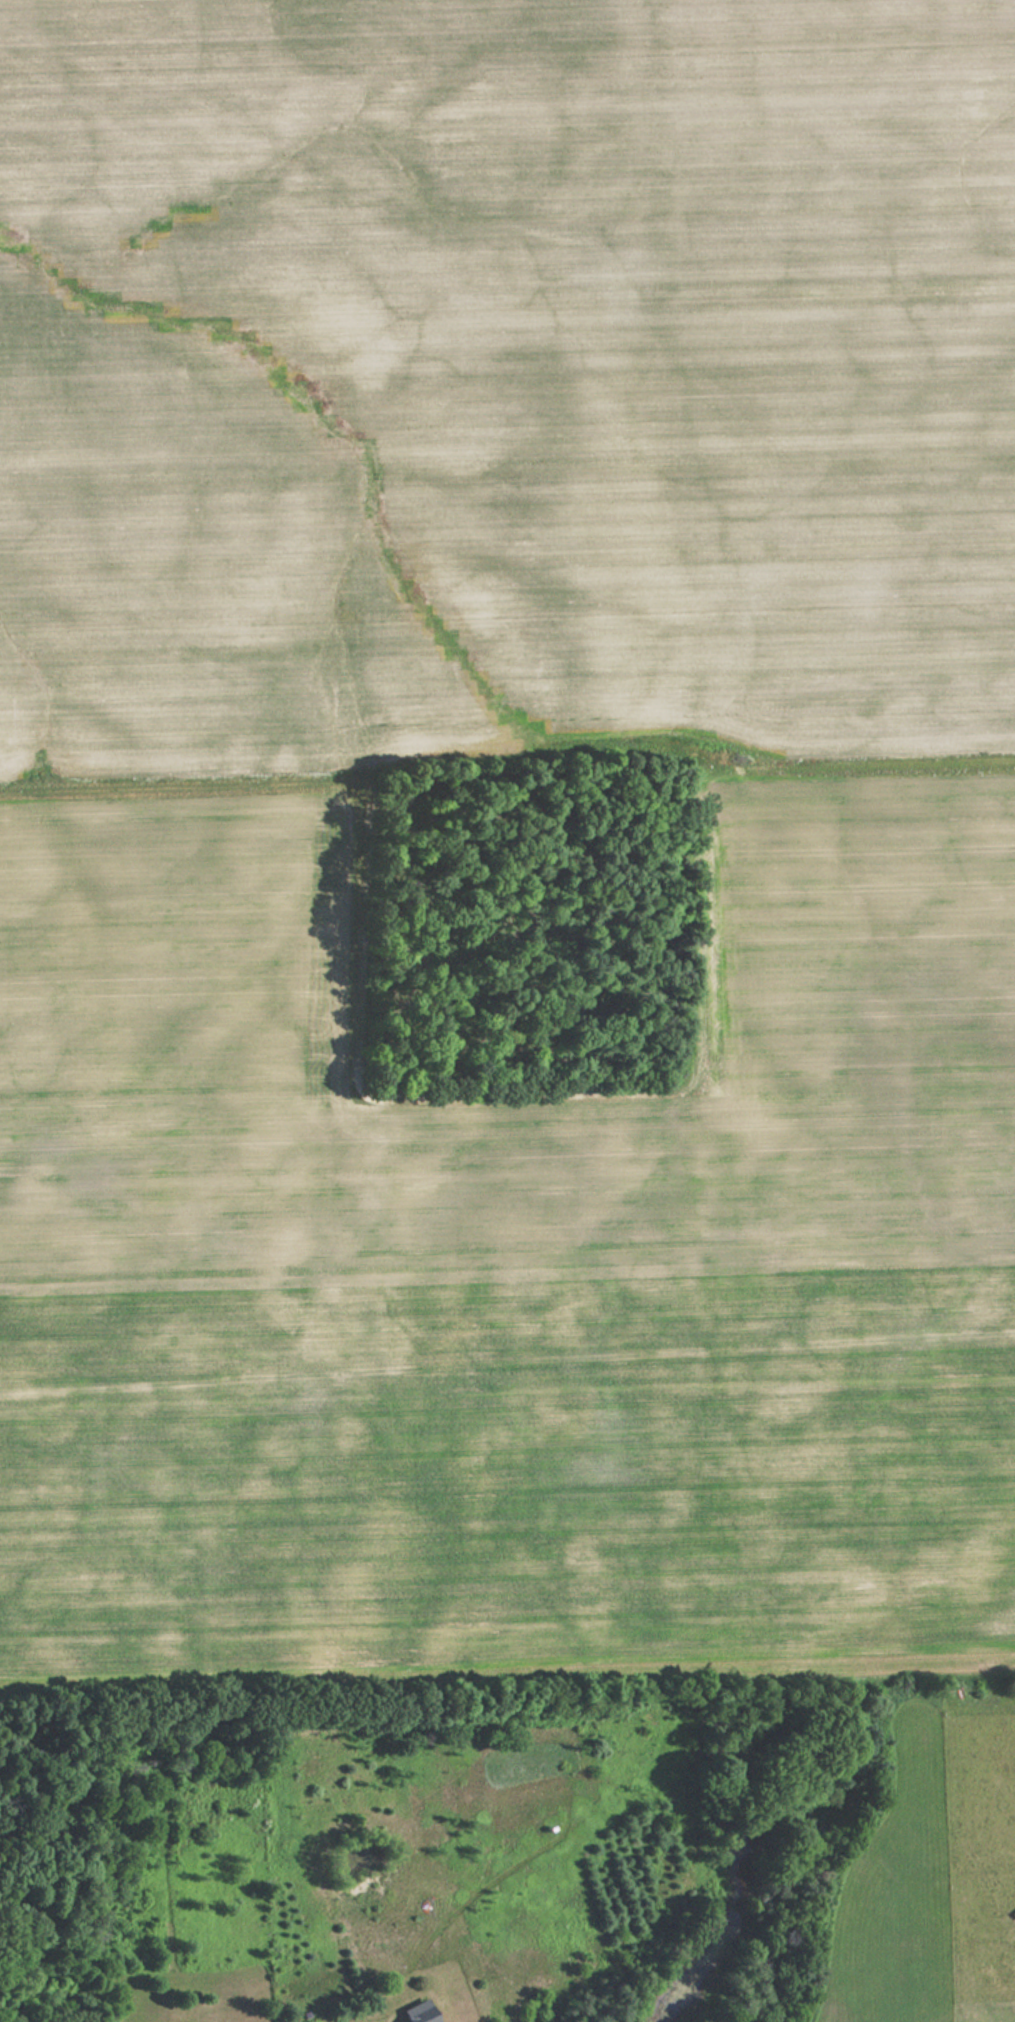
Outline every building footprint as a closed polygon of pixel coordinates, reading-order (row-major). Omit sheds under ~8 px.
[(425,1997),(401,2012),(407,2021),(438,2021),(439,2021),(425,1997)]
